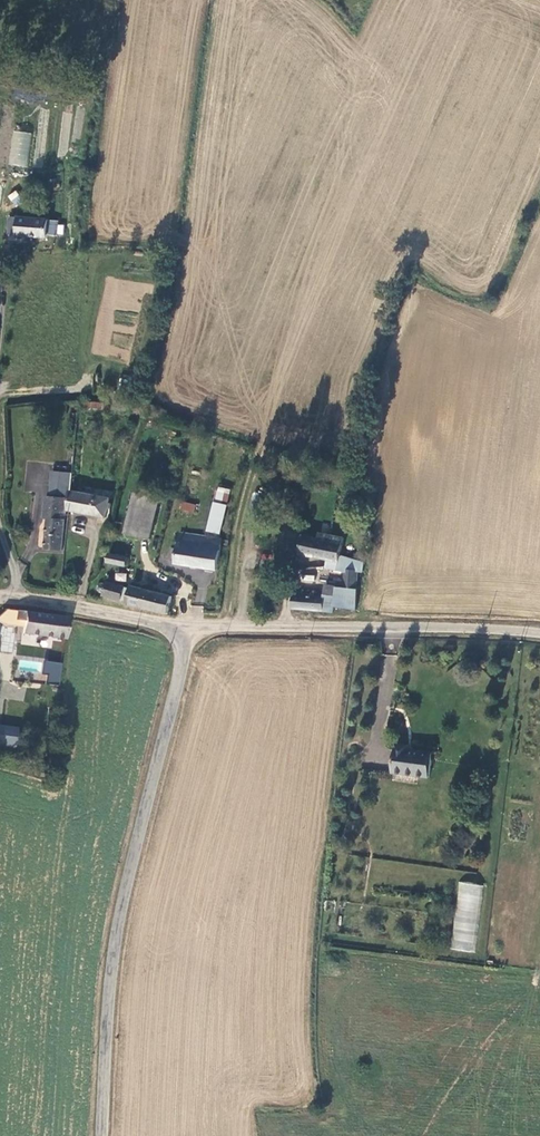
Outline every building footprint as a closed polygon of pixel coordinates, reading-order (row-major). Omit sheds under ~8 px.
[(11,131),(9,166),(27,167),(30,133),(11,131)] [(12,206),(21,203),(18,191),(8,194),(12,206)] [(46,239),(47,235),(48,220),(9,217),(8,234),(16,234),(17,237),(46,239)] [(58,221),(48,220),(47,235),(56,236),(58,221)] [(78,401),(77,409),(106,412),(106,411),(110,411),(111,404),(78,401)] [(111,404),(110,411),(118,413),(120,406),(111,404)] [(69,503),(70,492),(72,475),(68,474),(67,489),(51,488),(49,497),(46,497),(44,518),(48,518),(45,550),(62,552),(66,502),(69,503)] [(52,474),(51,488),(67,489),(68,474),(52,474)] [(228,507),(231,495),(216,491),(213,503),(228,507)] [(105,519),(110,499),(70,492),(69,503),(68,512),(105,519)] [(150,540),(160,499),(135,494),(125,534),(150,540)] [(197,506),(183,502),(181,511),(194,514),(197,506)] [(301,535),(299,555),(338,562),(342,539),(333,537),(319,534),(319,539),(301,535)] [(216,570),(221,541),(180,535),(178,550),(170,549),(169,561),(176,562),(176,565),(216,570)] [(107,563),(127,567),(129,559),(108,554),(107,563)] [(342,589),(336,588),(334,607),(356,610),(358,590),(356,589),(359,573),(362,573),(364,567),(349,564),(348,570),(344,570),(342,589)] [(114,580),(126,582),(127,574),(115,572),(114,580)] [(301,579),(313,581),(314,573),(301,572),(301,579)] [(121,602),(124,588),(106,584),(104,590),(103,589),(101,588),(98,588),(97,589),(96,590),(96,592),(97,595),(100,595),(103,594),(102,597),(121,602)] [(333,612),(334,607),(336,588),(336,587),(324,586),(322,596),(321,599),(325,600),(323,611),(333,612)] [(167,615),(172,597),(144,590),(132,588),(128,605),(167,615)] [(292,609),(323,611),(325,600),(321,599),(322,596),(293,595),(292,609)] [(67,619),(5,611),(3,624),(11,626),(12,619),(23,621),(21,634),(65,639),(67,619)] [(43,682),(60,684),(62,662),(45,661),(43,682)] [(16,729),(0,727),(0,752),(12,754),(16,729)] [(430,778),(434,753),(411,751),(412,745),(398,745),(395,773),(430,778)] [(451,950),(475,952),(482,885),(457,882),(451,950)]
